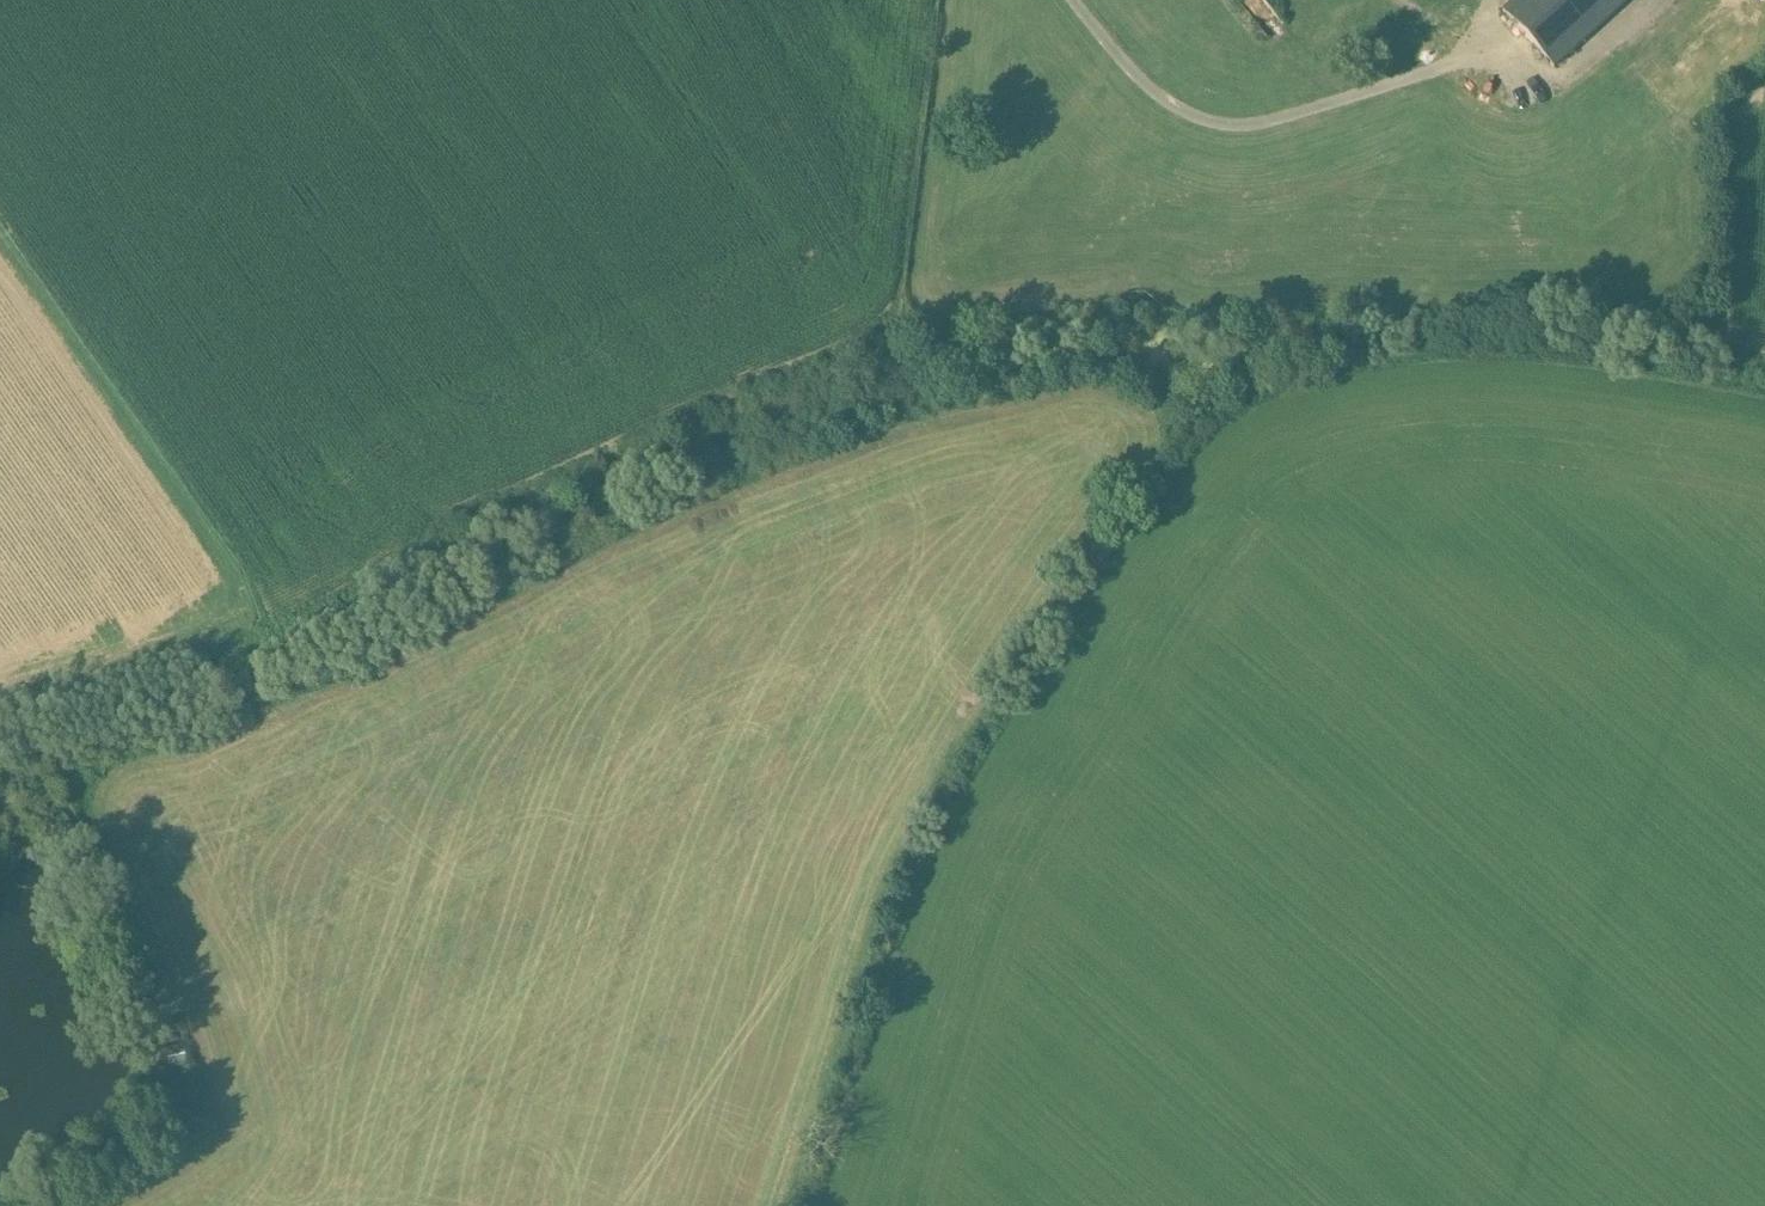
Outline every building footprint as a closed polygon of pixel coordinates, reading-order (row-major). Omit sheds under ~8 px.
[(1503,13),(1553,69),(1632,0),(1518,0),(1503,13)]
